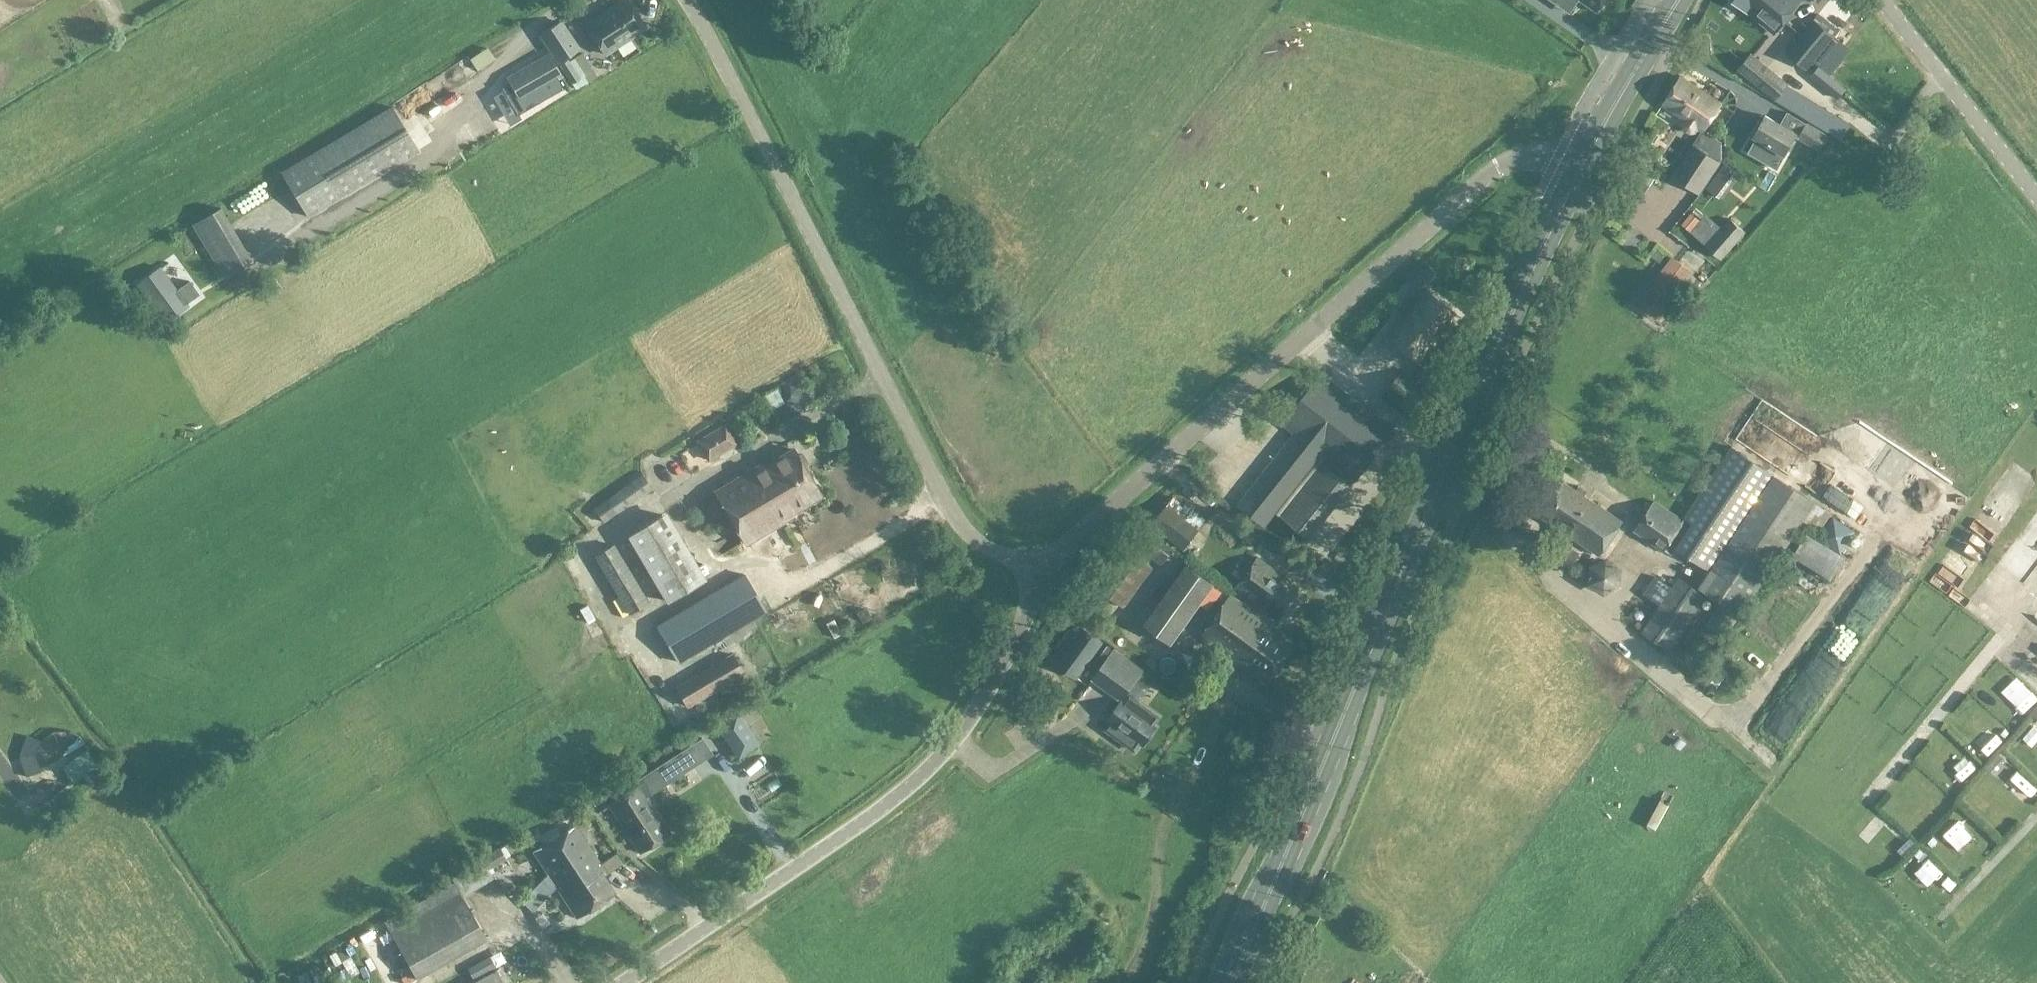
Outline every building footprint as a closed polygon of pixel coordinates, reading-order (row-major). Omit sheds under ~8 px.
[(627,0),(623,0),(586,25),(606,54),(646,28),(627,0)] [(1598,11),(1606,0),(1581,0),(1598,11)] [(1773,32),(1787,16),(1799,0),(1734,0),(1773,32)] [(1834,37),(1813,20),(1786,53),(1807,69),(1834,37)] [(561,22),(541,35),(559,62),(579,49),(561,22)] [(1850,49),(1840,41),(1833,49),(1834,50),(1820,66),(1829,74),(1850,49)] [(474,68),(494,56),(486,43),(466,54),(474,68)] [(1775,99),(1788,83),(1750,53),(1738,69),(1775,99)] [(549,55),(508,79),(521,100),(561,76),(549,55)] [(1820,67),(1812,77),(1837,98),(1844,88),(1820,67)] [(1682,76),(1663,105),(1685,119),(1683,123),(1684,128),(1687,131),(1691,132),(1696,131),(1698,128),(1703,131),(1722,103),(1682,76)] [(1792,88),(1783,103),(1793,110),(1802,94),(1792,88)] [(309,217),(419,152),(392,107),(283,173),(309,217)] [(1807,123),(1788,112),(1781,124),(1766,115),(1753,137),(1756,139),(1749,152),(1777,168),(1796,135),(1799,137),(1807,123)] [(1799,137),(1819,149),(1827,135),(1807,123),(1799,137)] [(1722,142),(1717,138),(1717,139),(1718,140),(1708,154),(1698,148),(1677,179),(1700,194),(1721,162),(1720,162),(1723,158),(1722,143),(1722,142)] [(1893,161),(1901,166),(1907,159),(1899,153),(1893,161)] [(1738,172),(1725,163),(1707,187),(1719,196),(1738,172)] [(231,201),(256,253),(285,239),(274,215),(288,209),(274,180),(231,201)] [(227,232),(233,230),(217,197),(187,211),(213,265),(238,254),(227,232)] [(1705,244),(1721,259),(1740,238),(1723,223),(1705,244)] [(1677,260),(1641,308),(1656,319),(1692,271),(1677,260)] [(1436,273),(1427,262),(1409,278),(1418,288),(1436,273)] [(166,322),(189,306),(187,303),(200,294),(190,281),(177,290),(160,267),(137,283),(166,322)] [(1404,314),(1387,335),(1422,363),(1460,317),(1426,289),(1420,296),(1412,290),(1397,308),(1404,314)] [(1403,370),(1383,395),(1410,418),(1431,394),(1403,370)] [(1239,504),(1266,526),(1276,512),(1310,539),(1331,512),(1297,486),(1318,460),(1322,455),(1355,481),(1395,431),(1322,374),(1283,424),(1295,433),(1239,504)] [(774,386),(766,392),(780,412),(788,407),(774,386)] [(784,390),(782,396),(785,402),(792,404),(797,401),(799,394),(796,388),(789,387),(784,390)] [(708,461),(736,444),(725,426),(697,443),(708,461)] [(1711,571),(1776,476),(1732,446),(1683,520),(1655,501),(1635,529),(1672,555),(1677,547),(1711,571)] [(716,492),(747,543),(786,520),(783,515),(788,512),(792,513),(821,496),(805,468),(808,462),(804,454),(797,455),(794,449),(764,467),(763,470),(764,471),(758,474),(755,468),(716,492)] [(1881,461),(1891,471),(1901,460),(1890,451),(1881,461)] [(1318,460),(1297,486),(1331,512),(1351,485),(1318,460)] [(604,522),(653,488),(643,474),(594,507),(604,522)] [(1776,476),(1711,571),(1699,588),(1722,603),(1706,626),(1723,638),(1802,523),(1816,503),(1776,476)] [(1579,486),(1576,490),(1561,479),(1537,513),(1599,555),(1623,521),(1584,495),(1587,491),(1579,486)] [(1951,516),(1966,490),(1955,484),(1940,509),(1951,516)] [(1832,513),(1816,503),(1802,523),(1819,534),(1832,513)] [(1200,529),(1171,506),(1168,504),(1151,524),(1184,550),(1200,529)] [(670,600),(706,578),(665,513),(630,535),(670,600)] [(1833,517),(1818,540),(1840,554),(1855,531),(1833,517)] [(1818,540),(1807,533),(1792,556),(1829,581),(1845,557),(1840,554),(1818,540)] [(1174,549),(1158,536),(1146,551),(1162,564),(1174,549)] [(1153,567),(1119,541),(1089,581),(1124,606),(1153,567)] [(650,601),(614,545),(596,557),(631,613),(650,601)] [(2012,556),(1994,579),(2012,592),(2030,570),(2012,556)] [(1235,589),(1280,620),(1287,610),(1292,613),(1301,599),(1297,597),(1303,588),(1258,557),(1235,589)] [(1607,558),(1590,566),(1588,584),(1605,594),(1620,587),(1622,569),(1607,558)] [(1186,564),(1173,582),(1202,603),(1215,584),(1186,564)] [(1933,570),(1933,588),(1966,587),(1966,570),(1933,570)] [(766,610),(745,574),(658,625),(680,661),(766,610)] [(1660,605),(1672,588),(1655,576),(1643,594),(1660,605)] [(1669,650),(1706,596),(1679,578),(1672,588),(1660,605),(1642,631),(1669,650)] [(1998,610),(2011,597),(1994,580),(1981,592),(1998,610)] [(1173,582),(1153,610),(1182,630),(1202,603),(1173,582)] [(1231,596),(1217,616),(1202,636),(1266,682),(1295,642),(1231,596)] [(870,617),(865,609),(858,613),(863,621),(870,617)] [(1153,610),(1143,623),(1172,643),(1182,630),(1153,610)] [(749,641),(764,633),(757,621),(742,629),(749,641)] [(1065,639),(1071,644),(1058,664),(1076,677),(1101,641),(1083,628),(1079,634),(1072,630),(1065,639)] [(1142,670),(1114,650),(1092,680),(1121,701),(1124,703),(1129,696),(1126,693),(1142,670)] [(733,654),(677,687),(688,705),(744,672),(733,654)] [(1743,664),(1734,657),(1727,665),(1737,672),(1743,664)] [(1111,721),(1105,729),(1125,743),(1131,735),(1144,744),(1157,727),(1154,724),(1159,716),(1129,695),(1129,696),(1124,703),(1121,701),(1108,719),(1111,721)] [(739,712),(718,726),(740,757),(760,743),(739,712)] [(26,736),(19,756),(26,776),(41,771),(35,756),(40,740),(26,736)] [(96,764),(88,749),(63,766),(73,781),(82,774),(96,764)] [(691,762),(682,749),(666,759),(675,773),(691,762)] [(1937,773),(1942,763),(1928,756),(1923,766),(1937,773)] [(82,774),(91,786),(105,776),(96,764),(82,774)] [(2007,773),(2029,795),(2036,787),(2036,785),(2015,764),(2007,773)] [(609,803),(641,851),(671,831),(640,784),(609,803)] [(534,849),(577,916),(614,892),(597,866),(601,863),(576,825),(534,849)] [(622,863),(616,853),(603,862),(609,872),(622,863)] [(487,939),(455,882),(385,921),(417,978),(487,939)] [(519,897),(531,908),(540,899),(528,887),(519,897)] [(496,968),(490,957),(469,969),(474,979),(496,968)]
